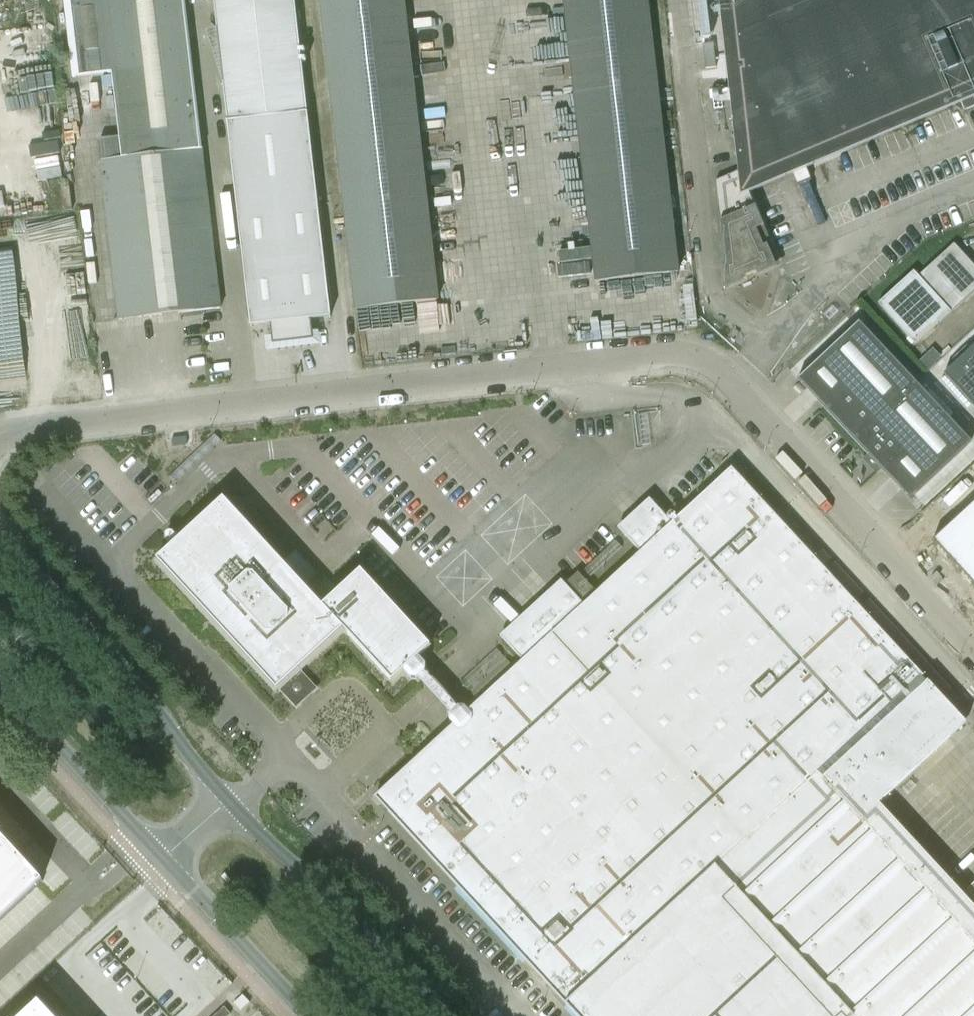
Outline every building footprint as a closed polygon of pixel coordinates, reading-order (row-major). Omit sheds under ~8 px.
[(73,78),(113,73),(120,138),(100,140),(102,161),(101,161),(120,320),(221,309),(202,150),(185,0),(64,0),(73,78)] [(294,0),(213,0),(227,122),(307,113),(294,0)] [(356,310),(439,300),(404,0),(321,0),(356,310)] [(596,282),(679,273),(648,0),(564,0),(596,282)] [(738,172),(716,181),(722,231),(721,231),(727,284),(773,267),(779,264),(748,190),(792,171),(798,184),(811,179),(805,166),(960,100),(965,112),(973,108),(973,98),(973,95),(973,94),(973,0),(719,0),(738,172)] [(713,42),(703,43),(706,69),(717,68),(713,42)] [(227,122),(251,327),(271,324),(273,345),(314,340),(312,321),(331,318),(307,113),(227,122)] [(39,149),(40,177),(63,176),(62,148),(39,149)] [(90,341),(82,223),(33,226),(41,344),(90,341)] [(878,304),(916,345),(973,291),(973,266),(954,245),(919,277),(914,272),(878,304)] [(28,388),(17,252),(0,253),(0,390),(28,388)] [(860,323),(798,380),(910,499),(971,442),(860,323)] [(945,374),(973,406),(973,348),(945,374)] [(378,798),(567,1003),(579,1015),(973,1015),(973,908),(878,804),(965,724),(927,683),(923,679),(923,678),(732,471),(673,525),(653,504),(623,532),(642,554),(584,607),(563,584),(504,639),(525,661),(470,712),(465,707),(459,706),(450,715),(450,721),(455,726),(378,798)] [(224,499),(157,560),(277,691),(344,629),(392,682),(404,671),(411,679),(417,679),(426,671),(426,665),(419,657),(431,646),(361,571),(323,606),(224,499)] [(963,509),(973,522),(973,499),(963,509)] [(930,539),(958,569),(973,554),(973,522),(963,509),(930,539)] [(958,569),(973,587),(973,554),(958,569)] [(579,572),(568,582),(584,599),(594,589),(579,572)] [(44,881),(0,834),(0,921),(44,881)] [(24,1015),(50,1015),(38,1003),(24,1015)]
